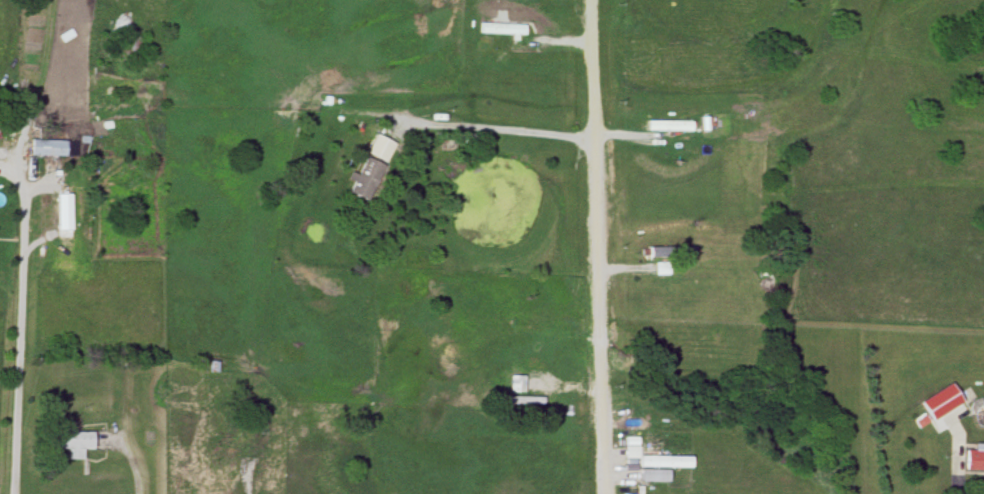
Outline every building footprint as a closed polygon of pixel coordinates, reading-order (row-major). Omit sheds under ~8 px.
[(682,14),(682,0),(670,0),(670,14),(682,14)] [(490,23),(478,23),(478,34),(522,34),(522,25),(502,25),(502,19),(490,19),(490,23)] [(694,121),(648,121),(648,132),(694,132),(694,121)] [(390,144),(372,135),(363,154),(381,163),(390,144)] [(65,156),(65,141),(30,141),(30,156),(65,156)] [(343,191),(361,201),(381,167),(363,157),(343,191)] [(646,248),(646,260),(649,260),(650,276),(664,276),(664,257),(686,257),(686,248),(646,248)] [(508,392),(521,392),(521,370),(508,370),(508,392)] [(922,417),(914,422),(917,428),(961,404),(950,385),(916,405),(922,417)] [(538,398),(502,398),(502,406),(538,406),(538,398)] [(80,460),(80,449),(92,450),(92,431),(52,431),(52,449),(64,449),(64,459),(80,460)] [(631,467),(688,468),(688,457),(633,456),(633,447),(631,447),(631,467)] [(963,451),(963,473),(983,474),(983,451),(963,451)]
